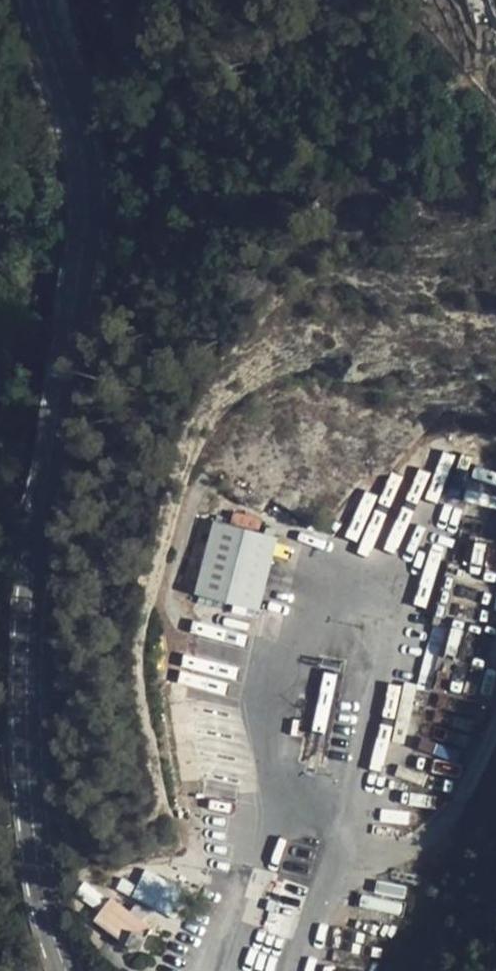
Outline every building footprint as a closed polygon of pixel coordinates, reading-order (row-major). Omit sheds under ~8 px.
[(247,525),(211,518),(193,591),(224,597),(259,607),(277,533),(247,525)] [(371,878),(364,907),(400,915),(407,886),(371,878)] [(128,909),(110,895),(93,917),(114,935),(140,952),(147,936),(151,927),(142,919),(149,911),(135,901),(128,909)]
